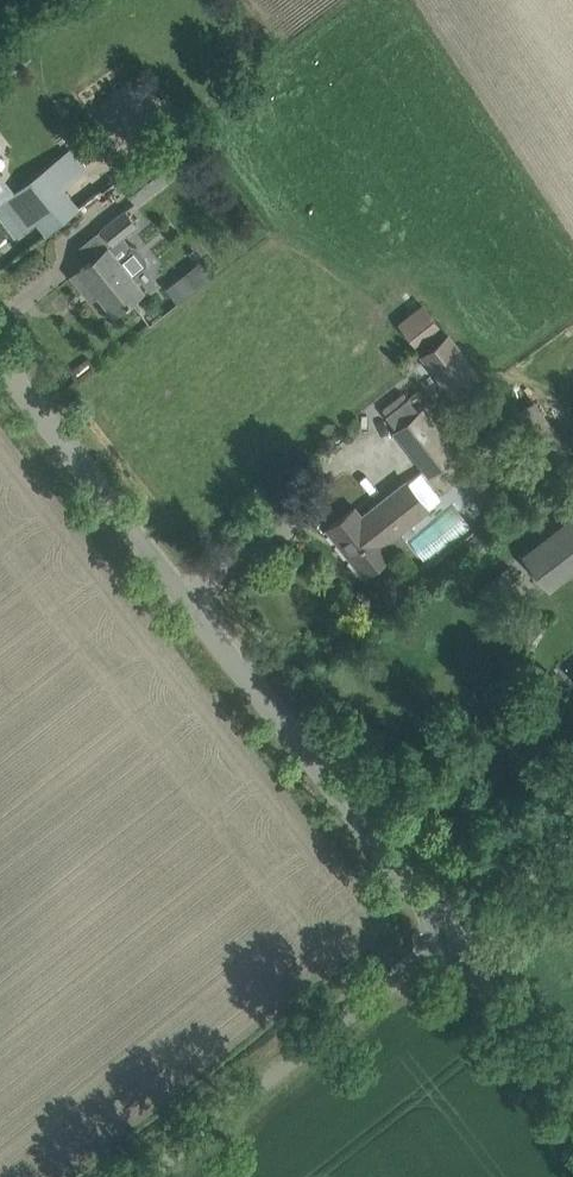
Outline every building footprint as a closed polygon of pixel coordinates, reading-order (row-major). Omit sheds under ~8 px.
[(77,208),(79,207),(64,187),(86,170),(69,148),(44,167),(77,208)] [(48,230),(77,208),(44,167),(16,188),(18,190),(2,202),(23,230),(39,218),(48,230)] [(14,190),(11,186),(0,173),(0,200),(14,190)] [(112,243),(73,275),(85,290),(92,285),(114,311),(141,290),(132,277),(147,264),(147,257),(138,247),(130,244),(122,235),(136,224),(125,209),(101,228),(112,243)] [(176,301),(208,277),(196,261),(164,285),(176,301)] [(423,303),(398,323),(415,343),(439,323),(423,303)] [(448,330),(418,353),(452,396),(482,373),(448,330)] [(381,409),(386,415),(409,397),(404,391),(381,409)] [(457,454),(421,409),(419,410),(397,428),(392,432),(428,477),(457,454)] [(402,533),(431,509),(405,477),(361,512),(356,505),(326,529),(364,575),(407,539),(402,533)] [(493,486),(478,497),(486,508),(501,496),(493,486)] [(520,506),(502,521),(511,531),(529,516),(520,506)] [(572,573),(572,515),(522,554),(550,591),(572,573)] [(507,565),(483,583),(489,591),(513,574),(507,565)]
